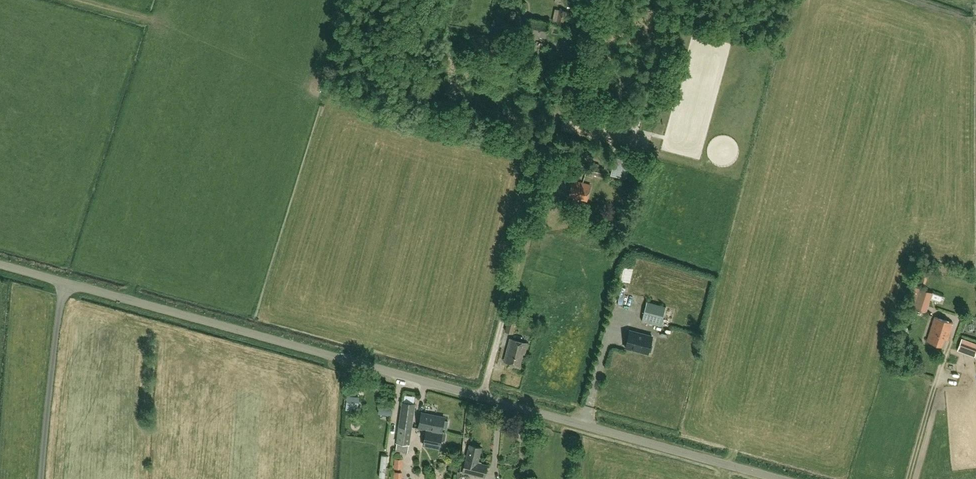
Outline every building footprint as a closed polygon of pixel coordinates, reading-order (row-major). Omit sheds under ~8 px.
[(584,0),(577,0),(574,13),(581,15),(584,0)] [(570,25),(570,22),(565,21),(567,11),(559,10),(557,16),(556,25),(564,27),(565,24),(570,25)] [(543,35),(546,22),(526,18),(522,35),(532,37),(533,33),(543,35)] [(580,152),(591,155),(594,145),(583,142),(580,152)] [(626,179),(631,162),(615,158),(610,175),(626,179)] [(604,169),(599,168),(587,164),(585,172),(598,176),(602,177),(604,169)] [(567,195),(585,200),(589,185),(571,181),(567,195)] [(625,281),(627,263),(620,263),(618,280),(625,281)] [(914,308),(926,312),(932,293),(920,289),(914,308)] [(676,309),(666,307),(647,302),(642,321),(661,326),(671,329),(676,309)] [(509,315),(505,329),(512,331),(516,317),(509,315)] [(941,339),(946,340),(952,321),(933,315),(925,342),(939,346),(941,339)] [(630,331),(625,348),(648,354),(648,351),(651,352),(652,345),(650,345),(652,336),(630,331)] [(522,353),(524,354),(528,341),(509,336),(504,354),(506,354),(504,361),(518,365),(522,353)] [(962,339),(957,351),(974,357),(975,352),(975,344),(962,339)] [(399,427),(411,429),(415,404),(402,402),(399,427)] [(422,414),(419,428),(429,430),(440,432),(441,431),(441,428),(447,429),(448,422),(443,421),(443,418),(428,415),(422,414)] [(411,429),(399,427),(397,443),(409,445),(411,429)] [(444,432),(441,431),(440,432),(429,430),(428,433),(426,432),(423,444),(438,448),(440,441),(442,441),(445,440),(446,433),(444,432)] [(469,445),(466,460),(465,460),(463,472),(484,477),(487,465),(478,463),(481,448),(469,445)] [(402,468),(403,459),(394,459),(394,468),(403,469),(402,472),(401,478),(407,478),(408,468),(402,468)]
